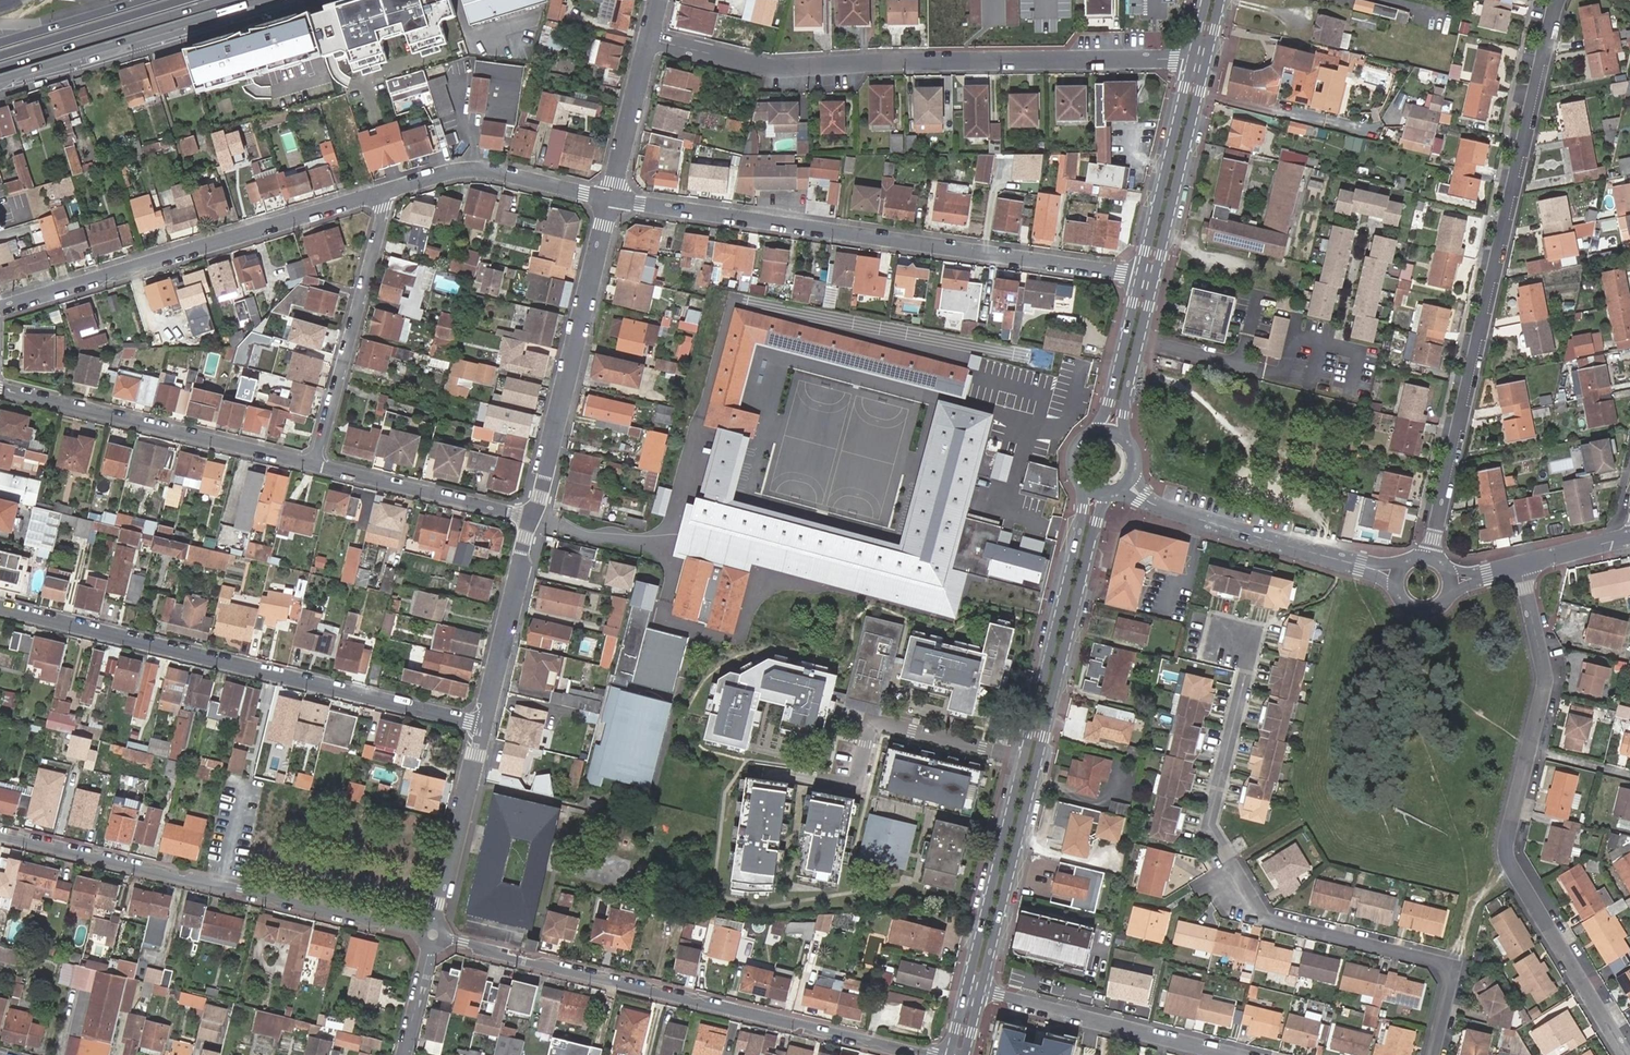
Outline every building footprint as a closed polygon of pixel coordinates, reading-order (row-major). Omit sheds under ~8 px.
[(314,20),(326,60),(344,51),(349,52),(355,71),(387,61),(381,44),(384,39),(403,32),(409,34),(414,53),(448,43),(442,24),(444,20),(457,16),(452,0),(375,0),(314,20)] [(471,24),(548,2),(548,0),(465,0),(471,24)] [(549,21),(564,25),(568,10),(563,9),(565,0),(555,0),(549,21)] [(611,26),(627,30),(635,1),(630,0),(618,0),(611,26)] [(684,3),(714,10),(715,6),(706,4),(707,0),(685,0),(684,3)] [(753,22),(775,27),(780,0),(758,0),(753,22)] [(797,24),(819,24),(819,0),(797,0),(797,24)] [(843,24),(871,24),(870,0),(843,0),(843,24)] [(920,0),(892,1),(892,24),(920,23),(920,0)] [(1087,17),(1114,17),(1114,0),(1087,0),(1087,17)] [(1395,21),(1406,23),(1409,14),(1409,12),(1370,2),(1370,3),(1356,0),(1354,0),(1351,9),(1367,13),(1395,19),(1395,21)] [(1510,13),(1498,10),(1500,2),(1492,0),(1487,0),(1480,28),(1505,34),(1510,13)] [(1510,13),(1512,5),(1500,2),(1498,10),(1510,13)] [(713,13),(684,6),(679,26),(708,33),(713,13)] [(1596,40),(1597,47),(1618,43),(1616,34),(1610,35),(1607,16),(1599,17),(1597,7),(1579,11),(1584,42),(1596,40)] [(311,13),(185,50),(198,91),(207,88),(208,90),(326,60),(311,13)] [(715,35),(720,14),(713,13),(708,33),(715,35)] [(1385,21),(1350,13),(1348,24),(1382,32),(1385,21)] [(1343,22),(1317,16),(1311,41),(1337,47),(1346,49),(1349,35),(1340,33),(1343,22)] [(550,27),(545,25),(539,46),(545,48),(550,27)] [(625,37),(596,29),(594,38),(588,61),(617,68),(623,46),(625,37)] [(1584,42),(1585,49),(1597,47),(1596,40),(1584,42)] [(1599,55),(1586,58),(1590,80),(1617,75),(1613,55),(1619,54),(1618,43),(1597,47),(1599,55)] [(1273,102),(1274,98),(1281,66),(1294,69),(1307,71),(1309,64),(1311,64),(1314,52),(1314,51),(1307,49),(1306,51),(1276,44),(1272,64),(1252,74),(1233,69),(1226,96),(1266,105),(1273,102)] [(1597,47),(1585,49),(1586,58),(1599,55),(1597,47)] [(1475,84),(1499,89),(1501,80),(1494,79),(1500,53),(1482,50),(1475,84)] [(1294,69),(1287,98),(1309,102),(1308,106),(1335,111),(1342,81),(1344,72),(1351,73),(1353,62),(1354,57),(1338,53),(1337,56),(1314,51),(1314,52),(1311,64),(1309,64),(1307,71),(1294,69)] [(194,79),(186,53),(155,63),(164,94),(195,84),(194,79)] [(509,147),(516,122),(525,68),(478,62),(471,111),(487,113),(492,114),(492,121),(486,120),(485,120),(481,148),(503,151),(504,147),(509,147)] [(150,64),(119,74),(130,107),(144,103),(143,99),(141,93),(148,91),(150,96),(153,95),(152,94),(159,92),(150,64)] [(692,84),(701,86),(703,77),(668,68),(662,95),(688,102),(690,92),(692,84)] [(620,81),(622,72),(610,69),(608,78),(620,81)] [(424,71),(388,82),(394,102),(431,91),(424,71)] [(1441,76),(1431,74),(1429,82),(1439,84),(1441,76)] [(441,117),(454,113),(445,84),(447,83),(445,76),(429,81),(441,117)] [(71,89),(69,80),(48,87),(50,95),(71,89)] [(699,94),(701,86),(692,84),(690,92),(699,94)] [(1497,98),(1499,89),(1475,84),(1467,118),(1485,122),(1490,97),(1497,98)] [(1135,87),(1096,87),(1096,128),(1096,155),(1098,155),(1098,165),(1090,164),(1086,184),(1126,190),(1130,171),(1110,167),(1110,129),(1106,129),(1107,122),(1135,122),(1135,87)] [(84,88),(76,91),(81,107),(89,104),(84,88)] [(895,89),(872,88),(871,126),(894,126),(895,89)] [(944,106),(944,88),(919,88),(920,115),(920,116),(920,124),(933,124),(933,115),(944,115),(944,106)] [(71,89),(50,95),(63,135),(71,133),(65,114),(69,113),(78,111),(71,89)] [(966,141),(989,140),(989,123),(989,90),(966,90),(966,124),(966,141)] [(1086,90),(1060,90),(1059,119),(1086,120),(1086,90)] [(538,118),(548,121),(554,95),(545,92),(538,118)] [(554,95),(548,121),(557,123),(561,107),(565,108),(595,116),(597,104),(554,95)] [(1398,136),(1396,146),(1405,148),(1425,152),(1428,153),(1441,97),(1432,95),(1429,108),(1412,104),(1404,137),(1398,136)] [(1038,98),(1012,98),(1012,128),(1038,128),(1038,98)] [(1562,133),(1563,140),(1588,136),(1582,103),(1561,108),(1566,132),(1562,133)] [(26,108),(17,111),(18,116),(14,118),(15,123),(20,121),(24,134),(47,127),(40,104),(26,108)] [(772,104),(771,125),(798,125),(798,105),(772,104)] [(844,104),(823,105),(823,133),(844,133),(844,104)] [(677,118),(685,120),(688,121),(690,113),(659,105),(654,128),(677,133),(678,129),(675,128),(677,118)] [(561,124),(565,108),(561,107),(557,123),(561,124)] [(0,110),(0,145),(19,139),(9,108),(0,110)] [(69,113),(65,114),(71,133),(74,132),(69,113)] [(512,153),(530,158),(536,135),(535,127),(525,124),(527,115),(522,114),(512,153)] [(1439,114),(1437,122),(1444,124),(1446,116),(1439,114)] [(274,124),(272,116),(260,120),(263,128),(274,124)] [(682,130),(685,120),(677,118),(675,128),(678,129),(682,130)] [(1604,133),(1618,130),(1620,118),(1602,122),(1604,133)] [(729,120),(726,129),(736,132),(739,123),(729,120)] [(1257,126),(1233,120),(1227,147),(1251,152),(1253,144),(1257,126)] [(240,127),(241,131),(259,125),(258,121),(240,127)] [(1307,125),(1290,121),(1288,130),(1305,134),(1307,125)] [(398,122),(358,134),(370,171),(409,159),(402,135),(398,122)] [(989,123),(989,140),(1001,140),(1001,123),(989,123)] [(444,136),(440,124),(434,126),(441,149),(447,147),(444,136)] [(1307,125),(1305,134),(1312,136),(1314,127),(1307,125)] [(402,135),(409,159),(441,149),(434,126),(402,135)] [(1265,127),(1257,126),(1253,144),(1260,146),(1265,127)] [(556,129),(546,165),(559,168),(560,162),(587,168),(590,157),(596,158),(598,148),(593,147),(593,145),(590,144),(591,140),(567,133),(567,132),(556,129)] [(1606,146),(1614,147),(1618,130),(1604,133),(1606,146)] [(189,131),(177,135),(181,148),(193,144),(189,131)] [(747,154),(758,154),(760,132),(749,131),(747,154)] [(223,132),(212,136),(212,138),(219,159),(221,166),(223,172),(234,168),(230,155),(243,151),(238,133),(224,137),(223,132)] [(447,135),(451,145),(458,143),(454,133),(447,135)] [(806,153),(816,153),(816,140),(814,140),(814,133),(806,133),(806,139),(796,139),(796,148),(806,148),(806,153)] [(680,141),(653,134),(642,176),(645,184),(675,188),(681,148),(692,150),(693,144),(680,141)] [(680,141),(693,144),(695,138),(681,134),(680,141)] [(908,136),(907,153),(918,154),(918,136),(908,136)] [(1588,136),(1563,140),(1565,149),(1568,148),(1574,175),(1575,184),(1604,179),(1603,169),(1602,169),(1595,170),(1588,136)] [(889,137),(888,154),(903,154),(903,137),(889,137)] [(173,139),(142,149),(144,155),(146,155),(156,152),(175,146),(173,139)] [(1455,167),(1467,170),(1469,163),(1481,166),(1486,145),(1461,139),(1455,167)] [(989,155),(995,155),(1001,155),(1001,140),(989,140),(989,155)] [(142,155),(139,142),(130,144),(134,157),(142,155)] [(74,177),(89,172),(94,170),(92,163),(81,167),(74,143),(65,146),(74,177)] [(193,144),(181,148),(183,156),(199,151),(196,143),(193,144)] [(307,173),(312,191),(334,184),(329,169),(338,166),(339,166),(332,144),(323,146),(327,161),(328,167),(307,173)] [(1210,219),(1225,223),(1229,208),(1236,210),(1249,154),(1227,149),(1210,219)] [(156,152),(146,155),(149,164),(155,163),(154,157),(157,156),(156,152)] [(1302,166),(1305,167),(1306,163),(1308,156),(1292,152),(1291,155),(1283,154),(1281,161),(1302,166)] [(796,156),(745,155),(744,155),(744,156),(735,191),(755,197),(754,190),(775,191),(776,189),(808,189),(810,177),(810,173),(811,168),(776,167),(776,164),(796,165),(796,156)] [(977,173),(992,175),(995,155),(989,155),(980,155),(977,173)] [(1022,155),(1014,155),(1012,170),(1019,171),(1041,174),(1044,155),(1022,155)] [(1067,190),(1068,182),(1064,181),(1067,162),(1067,157),(1068,155),(1061,155),(1056,193),(1066,195),(1067,190)] [(1077,155),(1068,155),(1067,157),(1067,162),(1064,181),(1068,182),(1075,183),(1075,182),(1077,155)] [(1308,156),(1306,163),(1317,166),(1318,158),(1308,156)] [(22,180),(4,185),(7,196),(34,188),(25,157),(16,160),(22,180)] [(856,159),(846,158),(844,172),(854,174),(856,159)] [(841,163),(812,159),(811,168),(810,173),(810,177),(838,181),(841,163)] [(258,161),(250,163),(254,176),(262,174),(258,161)] [(327,161),(305,167),(307,173),(328,167),(327,161)] [(1262,231),(1286,237),(1302,166),(1281,161),(1278,161),(1262,231)] [(730,170),(691,165),(688,189),(726,194),(730,170)] [(329,169),(334,184),(343,182),(338,166),(329,169)] [(307,173),(305,167),(278,176),(279,182),(307,173)] [(1465,178),(1467,170),(1455,167),(1450,186),(1437,184),(1435,193),(1448,196),(1473,202),(1478,181),(1465,178)] [(277,175),(275,169),(262,174),(254,176),(256,182),(274,175),(277,175)] [(72,177),(72,179),(73,183),(91,178),(89,172),(74,177),(72,177)] [(285,199),(312,191),(307,173),(279,182),(285,199)] [(281,195),(274,175),(256,182),(257,183),(262,200),(281,195)] [(1405,178),(1399,176),(1397,187),(1403,188),(1405,178)] [(59,198),(76,193),(73,183),(72,179),(44,187),(48,201),(59,198)] [(877,214),(877,216),(885,217),(885,218),(906,221),(908,203),(886,201),(889,180),(883,179),(881,192),(877,214)] [(829,204),(840,205),(843,182),(831,181),(829,204)] [(948,189),(949,184),(939,182),(938,191),(933,218),(943,220),(943,223),(965,227),(970,196),(969,196),(948,193),(948,189)] [(1075,183),(1068,182),(1067,190),(1084,192),(1085,184),(1075,182),(1075,183)] [(221,183),(207,187),(209,193),(222,189),(221,183)] [(252,203),(262,200),(257,183),(247,186),(252,203)] [(953,183),(949,184),(948,189),(948,193),(969,196),(969,189),(967,185),(953,183)] [(1614,188),(1619,218),(1621,217),(1629,216),(1629,185),(1614,188)] [(194,191),(203,223),(217,220),(217,217),(230,213),(222,189),(209,193),(207,187),(194,191)] [(853,209),(877,214),(881,192),(856,188),(853,209)] [(1128,192),(1099,188),(1098,196),(1126,201),(1128,192)] [(1352,194),(1338,190),(1333,211),(1349,214),(1349,211),(1382,218),(1381,222),(1396,226),(1400,205),(1386,202),(1387,198),(1353,190),(1352,194)] [(470,193),(465,212),(467,213),(464,223),(484,229),(485,224),(486,218),(491,219),(493,211),(496,200),(490,198),(491,197),(488,196),(488,198),(470,193)] [(1037,208),(1033,238),(1052,241),(1057,218),(1060,198),(1039,194),(1037,208)] [(131,201),(138,227),(156,222),(149,196),(131,201)] [(460,202),(441,196),(434,223),(454,229),(460,202)] [(501,196),(495,222),(504,224),(510,198),(501,196)] [(51,211),(62,207),(59,198),(48,201),(51,211)] [(1415,199),(1413,203),(1412,209),(1423,211),(1425,202),(1415,199)] [(1556,229),(1570,227),(1564,199),(1539,204),(1542,224),(1555,222),(1556,229)] [(999,201),(994,231),(1016,234),(1021,204),(999,201)] [(422,254),(435,210),(414,203),(408,224),(414,226),(418,227),(417,231),(412,230),(409,243),(419,246),(417,253),(422,254)] [(163,213),(168,232),(197,224),(191,204),(163,213)] [(60,235),(68,261),(79,258),(79,257),(84,255),(82,249),(88,248),(83,232),(79,229),(70,232),(63,207),(62,207),(51,211),(53,217),(59,236),(60,235)] [(552,236),(575,242),(580,220),(576,214),(550,208),(544,234),(545,234),(552,236)] [(1586,224),(1596,222),(1597,214),(1589,212),(1586,224)] [(1115,250),(1119,225),(1108,223),(1108,218),(1098,216),(1096,224),(1094,223),(1094,227),(1096,227),(1093,246),(1115,250)] [(1617,218),(1617,219),(1619,227),(1629,225),(1629,226),(1629,216),(1621,217),(1619,218),(1617,218)] [(59,236),(53,217),(39,221),(46,245),(20,253),(22,258),(62,247),(59,236)] [(1443,218),(1436,251),(1460,256),(1463,247),(1457,246),(1462,222),(1443,218)] [(96,255),(132,245),(127,224),(113,228),(111,219),(88,225),(96,255)] [(1286,237),(1262,231),(1225,223),(1210,219),(1205,241),(1281,259),(1286,237)] [(1065,242),(1090,246),(1094,221),(1087,220),(1086,226),(1068,224),(1065,242)] [(1542,224),(1544,231),(1556,229),(1555,222),(1542,224)] [(1583,234),(1592,236),(1596,222),(1586,224),(1583,234)] [(628,231),(624,250),(647,254),(656,255),(661,231),(636,226),(628,231)] [(1352,230),(1332,226),(1318,283),(1314,281),(1306,315),(1327,320),(1335,287),(1339,287),(1352,230)] [(1541,274),(1559,270),(1557,260),(1575,256),(1570,227),(1556,229),(1557,237),(1545,240),(1549,261),(1539,263),(1541,274)] [(306,275),(317,278),(314,265),(343,257),(340,250),(338,242),(341,241),(338,229),(304,239),(310,259),(302,261),(306,274),(306,275)] [(1544,231),(1545,240),(1557,237),(1556,229),(1544,231)] [(546,261),(552,236),(545,234),(539,260),(546,261)] [(568,268),(575,242),(552,236),(546,261),(539,260),(534,258),(530,273),(562,280),(565,267),(568,268)] [(684,255),(682,255),(681,260),(680,267),(688,268),(690,258),(704,260),(704,258),(706,241),(706,239),(687,236),(684,255)] [(1394,240),(1373,236),(1368,257),(1364,257),(1351,314),(1354,315),(1349,337),(1370,342),(1375,319),(1371,318),(1385,262),(1389,263),(1394,240)] [(706,241),(704,258),(711,259),(713,242),(706,241)] [(12,261),(9,251),(15,249),(13,242),(7,243),(7,242),(0,244),(0,265),(12,261)] [(62,247),(22,258),(12,261),(0,265),(0,282),(52,267),(52,266),(66,262),(62,247)] [(441,251),(426,247),(424,254),(421,264),(427,266),(436,269),(441,251)] [(744,272),(747,250),(726,247),(722,275),(732,277),(733,271),(744,272)] [(617,277),(619,278),(622,278),(633,281),(640,283),(641,283),(642,284),(647,285),(648,285),(649,285),(651,272),(643,271),(647,254),(624,250),(617,277)] [(744,272),(743,278),(751,279),(754,251),(747,250),(744,272)] [(787,253),(765,250),(762,270),(761,275),(780,278),(781,273),(781,266),(785,267),(787,253)] [(1460,256),(1436,251),(1428,284),(1447,289),(1453,263),(1459,264),(1460,256)] [(1598,263),(1613,260),(1611,252),(1596,255),(1598,263)] [(256,254),(233,261),(240,284),(245,282),(247,289),(253,287),(251,282),(263,279),(256,254)] [(482,257),(472,255),(469,267),(465,266),(452,263),(449,272),(476,280),(479,268),(479,266),(481,261),(482,257)] [(418,264),(391,256),(381,298),(399,303),(401,296),(403,287),(406,276),(414,278),(418,264)] [(853,287),(857,258),(836,256),(832,283),(853,287)] [(853,287),(852,292),(881,297),(883,280),(875,279),(878,262),(857,258),(853,287)] [(302,261),(301,259),(287,264),(292,280),(287,282),(290,292),(297,284),(299,282),(306,275),(306,274),(302,261)] [(488,267),(489,263),(481,261),(479,266),(479,268),(487,270),(488,267)] [(227,262),(209,267),(217,296),(235,291),(227,262)] [(401,296),(399,303),(402,304),(419,309),(424,290),(420,289),(427,266),(421,264),(418,264),(414,278),(406,276),(403,287),(411,289),(409,297),(401,296)] [(708,288),(711,267),(704,266),(702,287),(708,288)] [(905,296),(925,299),(928,272),(914,270),(911,266),(908,269),(896,267),(894,287),(906,289),(905,296)] [(505,271),(488,267),(487,270),(479,268),(476,280),(475,281),(484,283),(481,292),(491,294),(494,286),(500,288),(505,271)] [(523,280),(525,271),(510,268),(508,277),(523,280)] [(204,269),(182,276),(186,288),(179,290),(193,336),(216,329),(205,293),(211,291),(204,269)] [(1629,303),(1629,295),(1628,295),(1623,270),(1602,274),(1608,307),(1629,303)] [(962,321),(976,322),(981,285),(968,283),(969,274),(944,271),(939,309),(963,313),(962,321)] [(559,306),(565,281),(562,280),(530,273),(529,273),(528,277),(534,278),(540,279),(535,300),(559,306)] [(321,288),(323,280),(317,278),(306,275),(299,282),(321,288)] [(1411,280),(1397,277),(1395,287),(1409,290),(1411,280)] [(540,279),(534,278),(529,299),(535,300),(540,279)] [(619,278),(613,304),(616,305),(641,311),(648,313),(652,296),(660,297),(662,288),(649,285),(648,285),(647,285),(642,284),(641,283),(640,283),(633,281),(622,278),(619,278)] [(743,278),(741,291),(749,293),(750,286),(751,279),(743,278)] [(816,299),(824,300),(826,283),(811,281),(794,278),(791,297),(790,300),(809,302),(810,292),(813,293),(817,294),(816,299)] [(251,282),(253,287),(264,283),(263,279),(251,282)] [(179,310),(176,300),(172,287),(170,280),(145,288),(152,310),(170,305),(172,312),(179,310)] [(567,308),(573,283),(565,281),(559,306),(567,308)] [(1017,288),(1018,284),(995,281),(993,300),(1015,303),(1017,288)] [(1026,289),(1017,288),(1015,303),(1014,313),(1021,314),(1023,314),(1024,305),(1031,305),(1030,309),(1051,311),(1052,302),(1061,303),(1062,300),(1070,301),(1071,289),(1027,283),(1026,289)] [(297,284),(290,292),(270,312),(282,315),(290,318),(294,304),(330,315),(332,308),(336,309),(339,296),(297,284)] [(172,287),(176,300),(181,299),(179,290),(177,285),(172,287)] [(494,286),(491,294),(498,296),(500,288),(494,286)] [(750,286),(749,293),(765,296),(767,289),(750,286)] [(1521,324),(1547,319),(1541,286),(1520,289),(1524,315),(1520,316),(1521,324)] [(906,289),(894,287),(893,294),(905,296),(906,289)] [(838,289),(828,288),(826,299),(837,300),(838,289)] [(1181,333),(1223,343),(1234,298),(1192,288),(1181,333)] [(1397,306),(1401,290),(1395,288),(1391,305),(1397,306)] [(108,297),(113,312),(123,308),(118,294),(108,297)] [(1292,297),(1277,294),(1274,308),(1289,312),(1292,297)] [(244,299),(249,315),(258,313),(253,297),(244,299)] [(250,317),(249,315),(244,299),(233,303),(239,322),(250,318),(250,317)] [(65,311),(74,340),(79,339),(82,349),(99,348),(98,345),(109,342),(105,328),(95,331),(94,329),(97,329),(90,303),(65,311)] [(1615,340),(1616,340),(1618,350),(1629,347),(1629,303),(1608,307),(1615,340)] [(422,320),(424,310),(419,309),(402,304),(400,314),(422,320)] [(1416,304),(1410,332),(1417,334),(1423,306),(1416,304)] [(1423,306),(1417,334),(1430,337),(1431,329),(1444,332),(1448,311),(1423,306)] [(526,335),(508,331),(506,337),(524,342),(530,343),(530,341),(549,346),(557,314),(532,308),(531,316),(536,317),(531,337),(526,335)] [(399,339),(404,320),(404,318),(375,310),(370,331),(399,339)] [(689,323),(700,326),(703,313),(692,310),(689,323)] [(724,431),(748,437),(753,439),(760,416),(739,411),(758,342),(962,398),(969,373),(739,310),(733,335),(707,426),(717,429),(724,431)] [(1014,313),(1012,326),(1020,327),(1021,314),(1014,313)] [(259,314),(250,317),(250,318),(253,329),(261,321),(259,314)] [(440,316),(438,324),(455,329),(458,320),(440,316)] [(531,316),(526,335),(531,337),(536,317),(531,316)] [(979,316),(976,333),(985,334),(987,317),(979,316)] [(1287,320),(1272,317),(1267,340),(1265,348),(1266,349),(1265,356),(1279,359),(1287,320)] [(330,330),(295,319),(288,342),(323,352),(330,330)] [(1547,319),(1521,324),(1523,332),(1527,331),(1528,334),(1519,335),(1517,338),(1519,347),(1521,349),(1530,347),(1531,356),(1553,352),(1547,319)] [(411,322),(404,320),(399,339),(406,341),(411,322)] [(653,330),(626,323),(626,324),(614,321),(611,336),(622,338),(620,349),(641,354),(646,333),(652,334),(653,330)] [(698,331),(700,326),(689,323),(683,321),(681,327),(698,331)] [(961,333),(974,336),(976,322),(962,321),(961,333)] [(455,329),(438,324),(435,337),(438,338),(452,342),(455,329)] [(462,330),(455,329),(452,342),(458,344),(462,330)] [(1048,329),(1044,349),(1079,356),(1083,336),(1048,329)] [(1430,337),(1442,340),(1444,332),(1431,329),(1430,337)] [(228,336),(231,348),(236,348),(244,339),(242,332),(228,336)] [(1417,334),(1410,332),(1404,359),(1411,361),(1417,334)] [(1417,334),(1411,361),(1411,362),(1436,367),(1440,348),(1428,345),(1430,337),(1417,334)] [(688,359),(695,339),(684,335),(677,355),(688,359)] [(1589,335),(1572,338),(1575,357),(1593,353),(1592,352),(1601,350),(1598,335),(1590,337),(1589,335)] [(19,357),(19,369),(53,370),(54,337),(26,336),(26,357),(19,357)] [(500,368),(541,378),(547,355),(528,351),(526,358),(521,357),(524,342),(506,337),(504,337),(502,348),(508,349),(506,356),(503,355),(500,368)] [(1440,348),(1442,340),(1430,337),(1428,345),(1440,348)] [(453,349),(456,350),(458,344),(452,342),(438,338),(436,345),(453,349)] [(1265,348),(1267,340),(1254,338),(1252,346),(1258,348),(1257,355),(1265,356),(1266,349),(1265,348)] [(385,354),(388,346),(367,340),(360,366),(381,371),(385,354)] [(398,347),(388,344),(388,346),(385,354),(396,357),(396,355),(398,347)] [(450,359),(453,349),(436,345),(433,355),(450,359)] [(411,350),(398,347),(396,355),(408,359),(411,350)] [(231,348),(227,348),(223,360),(232,363),(235,348),(236,348),(231,348)] [(123,349),(121,356),(132,359),(135,349),(123,349)] [(94,388),(102,358),(81,353),(74,383),(94,388)] [(295,353),(288,379),(296,381),(316,387),(317,387),(325,360),(295,353)] [(1607,354),(1579,358),(1580,366),(1608,362),(1607,354)] [(980,358),(969,355),(966,367),(977,370),(980,358)] [(642,367),(599,357),(594,377),(637,386),(642,367)] [(442,361),(433,359),(431,365),(440,368),(442,361)] [(454,362),(446,393),(466,398),(468,388),(471,389),(473,380),(491,384),(495,366),(479,362),(478,364),(455,359),(454,362)] [(676,365),(658,361),(656,371),(673,376),(676,365)] [(1576,396),(1577,400),(1585,398),(1597,396),(1595,388),(1609,385),(1605,365),(1580,370),(1584,394),(1576,396)] [(168,369),(161,368),(158,380),(158,383),(160,384),(155,405),(183,413),(190,385),(184,384),(183,389),(164,384),(165,379),(168,369)] [(142,376),(118,370),(117,375),(141,382),(142,376)] [(112,396),(112,397),(152,406),(158,383),(158,380),(142,376),(141,382),(117,375),(112,396)] [(258,380),(244,377),(239,397),(253,400),(258,380)] [(184,384),(165,379),(164,384),(183,389),(184,384)] [(493,393),(491,404),(501,406),(512,409),(514,403),(535,408),(539,387),(508,379),(504,395),(493,393)] [(309,414),(316,387),(296,381),(294,390),(297,392),(294,404),(272,399),(270,405),(292,411),(293,410),(309,414)] [(1513,404),(1515,412),(1523,410),(1518,382),(1497,386),(1501,406),(1513,404)] [(1399,417),(1424,422),(1425,414),(1419,413),(1424,388),(1406,384),(1399,417)] [(1597,396),(1610,393),(1609,385),(1595,388),(1597,396)] [(220,411),(223,396),(194,388),(188,415),(211,420),(214,410),(220,411)] [(1612,402),(1610,393),(1597,396),(1599,404),(1612,402)] [(220,411),(217,422),(258,432),(263,411),(229,402),(230,395),(224,394),(223,396),(220,411)] [(383,412),(387,397),(379,394),(375,409),(383,412)] [(1550,396),(1539,398),(1540,406),(1551,404),(1550,396)] [(1585,398),(1577,400),(1578,404),(1586,403),(1591,427),(1616,422),(1612,402),(1599,404),(1597,396),(1585,398)] [(588,397),(584,416),(596,419),(607,422),(628,427),(633,408),(588,397)] [(994,414),(938,399),(893,553),(950,568),(963,519),(994,414)] [(1369,401),(1368,407),(1367,410),(1379,412),(1381,403),(1369,401)] [(1564,402),(1553,404),(1555,414),(1566,412),(1564,402)] [(1501,406),(1502,414),(1515,412),(1513,404),(1501,406)] [(1528,420),(1549,416),(1548,405),(1526,410),(1528,420)] [(512,417),(514,410),(512,409),(501,406),(499,414),(512,417)] [(671,426),(674,411),(659,407),(655,422),(671,426)] [(304,424),(306,418),(276,410),(269,435),(279,438),(281,432),(283,432),(285,425),(282,425),(285,417),(291,419),(291,421),(304,424)] [(1379,412),(1367,410),(1366,417),(1379,420),(1380,419),(1381,413),(1379,412)] [(1516,419),(1504,422),(1508,443),(1528,439),(1523,410),(1515,412),(1516,419)] [(27,448),(27,447),(47,452),(48,448),(43,447),(43,446),(28,442),(32,429),(26,427),(28,417),(2,411),(0,417),(0,441),(27,448)] [(531,422),(533,414),(519,411),(518,419),(531,422)] [(1515,412),(1502,414),(1504,422),(1516,419),(1515,412)] [(1381,413),(1380,419),(1390,421),(1392,415),(1381,413)] [(427,422),(405,416),(403,421),(411,423),(411,424),(420,427),(421,426),(426,427),(427,422)] [(491,417),(488,428),(527,438),(529,426),(491,417)] [(1422,430),(1424,422),(1399,417),(1391,450),(1410,455),(1416,429),(1422,430)] [(596,419),(594,427),(605,429),(611,431),(625,435),(625,436),(637,439),(639,430),(639,429),(628,427),(607,422),(596,419)] [(375,456),(381,433),(382,430),(372,427),(370,432),(349,426),(342,454),(374,462),(375,456)] [(415,468),(424,435),(392,427),(390,435),(381,433),(375,456),(384,458),(385,460),(415,468)] [(508,434),(489,429),(487,438),(492,440),(491,441),(506,444),(503,455),(522,460),(526,441),(507,437),(508,434)] [(721,440),(724,431),(717,429),(715,438),(721,440)] [(665,445),(667,436),(652,432),(647,431),(647,432),(640,462),(636,461),(635,467),(643,468),(648,470),(653,471),(654,471),(660,473),(661,473),(667,445),(665,445)] [(721,440),(706,500),(730,506),(748,437),(724,431),(721,440)] [(66,437),(59,466),(84,472),(92,439),(80,437),(80,440),(66,437)] [(1614,438),(1580,445),(1586,474),(1614,468),(1611,455),(1618,454),(1614,438)] [(468,449),(432,440),(427,457),(438,459),(433,477),(459,484),(468,449)] [(155,478),(164,480),(167,469),(170,470),(175,451),(139,442),(134,461),(140,462),(158,467),(157,471),(155,478)] [(14,446),(0,443),(0,467),(8,470),(12,454),(14,446)] [(126,478),(133,448),(109,443),(103,467),(123,472),(121,477),(126,478)] [(38,461),(40,453),(20,448),(18,456),(25,458),(38,461)] [(479,452),(472,451),(469,466),(490,471),(496,472),(492,488),(507,492),(515,490),(521,463),(499,458),(500,457),(490,455),(488,454),(479,452)] [(602,459),(576,452),(574,461),(569,480),(589,485),(589,486),(597,488),(598,483),(590,480),(593,466),(600,467),(602,459)] [(45,468),(48,455),(40,453),(38,461),(25,458),(24,463),(45,468)] [(172,489),(169,488),(166,500),(179,503),(183,485),(185,478),(200,481),(206,459),(181,453),(172,489)] [(1011,457),(995,453),(989,478),(1005,482),(1011,457)] [(613,471),(622,474),(624,465),(607,461),(605,469),(613,471)] [(139,466),(157,471),(158,467),(140,462),(139,466)] [(1056,470),(1026,462),(1019,491),(1056,501),(1056,470)] [(224,467),(206,463),(199,491),(217,496),(224,467)] [(41,476),(43,477),(44,469),(37,467),(35,469),(33,477),(40,479),(41,476)] [(102,473),(121,477),(123,472),(103,467),(102,473)] [(1478,497),(1480,505),(1503,501),(1497,467),(1478,471),(1483,496),(1478,497)] [(20,504),(27,478),(0,471),(0,499),(20,504)] [(486,487),(492,488),(496,472),(490,471),(486,487)] [(656,489),(660,473),(654,471),(653,471),(649,487),(656,489)] [(261,494),(265,476),(249,472),(236,528),(252,532),(254,522),(261,494)] [(1386,472),(1380,501),(1392,504),(1394,496),(1407,499),(1411,478),(1386,472)] [(263,495),(261,494),(254,522),(265,524),(275,527),(280,506),(286,479),(268,474),(263,495)] [(1514,485),(1512,476),(1503,478),(1505,487),(1514,485)] [(1592,492),(1589,477),(1564,481),(1571,522),(1591,518),(1586,493),(1592,492)] [(42,482),(27,478),(20,504),(36,507),(36,504),(42,482)] [(185,478),(183,485),(198,488),(200,481),(185,478)] [(563,504),(583,509),(596,512),(599,502),(601,491),(594,489),(593,491),(568,484),(563,504)] [(654,513),(667,516),(674,490),(662,486),(654,513)] [(360,498),(328,491),(324,510),(355,518),(360,498)] [(1350,510),(1357,511),(1360,495),(1353,494),(1350,510)] [(1542,494),(1534,495),(1539,522),(1548,520),(1542,494)] [(383,497),(375,495),(373,502),(381,504),(383,497)] [(1534,495),(1513,499),(1517,526),(1539,522),(1534,495)] [(1600,495),(1594,497),(1598,508),(1604,506),(1600,495)] [(1392,504),(1405,506),(1407,499),(1394,496),(1392,504)] [(0,499),(0,529),(14,532),(20,504),(0,499)] [(953,619),(966,572),(950,568),(689,499),(687,507),(682,506),(669,557),(683,561),(667,620),(733,637),(752,565),(953,619)] [(1392,504),(1380,501),(1373,528),(1399,534),(1403,513),(1390,511),(1392,504)] [(1503,501),(1480,505),(1481,513),(1486,513),(1489,529),(1480,530),(1482,539),(1491,538),(1510,534),(1503,501)] [(381,504),(373,502),(368,524),(366,533),(397,540),(399,530),(404,512),(381,506),(381,504)] [(36,507),(55,512),(56,508),(36,504),(36,507)] [(55,512),(64,514),(71,516),(73,507),(56,504),(56,508),(55,512)] [(294,506),(285,504),(279,528),(290,531),(311,535),(317,511),(306,509),(305,512),(293,510),(294,506)] [(1403,513),(1405,506),(1392,504),(1390,511),(1403,513)] [(36,507),(28,546),(54,553),(62,523),(62,522),(64,514),(55,512),(36,507)] [(115,526),(118,516),(106,513),(105,517),(99,516),(97,522),(115,526)] [(62,522),(62,523),(77,527),(76,535),(91,539),(95,522),(88,520),(71,516),(64,514),(62,522)] [(422,533),(419,544),(441,549),(442,543),(448,520),(426,515),(424,523),(417,521),(414,531),(422,533)] [(629,517),(627,527),(647,532),(649,522),(629,517)] [(998,528),(963,519),(950,568),(966,572),(1036,590),(1045,558),(994,545),(998,528)] [(138,524),(137,531),(154,535),(157,523),(144,521),(143,525),(138,524)] [(95,522),(91,539),(90,542),(94,543),(97,530),(119,535),(121,528),(115,526),(97,522),(95,522)] [(500,530),(465,522),(462,532),(459,547),(455,563),(470,566),(473,554),(475,546),(490,550),(500,552),(504,536),(500,530)] [(173,530),(160,526),(158,536),(171,540),(173,530)] [(133,531),(121,528),(119,535),(118,541),(137,546),(138,540),(143,541),(141,545),(153,548),(155,538),(140,535),(141,534),(133,532),(133,531)] [(290,531),(279,528),(277,536),(288,538),(290,531)] [(176,530),(174,540),(186,543),(188,538),(189,533),(176,530)] [(459,547),(462,532),(453,530),(449,544),(459,547)] [(1150,567),(1180,574),(1187,543),(1133,531),(1118,541),(1114,564),(1143,570),(1150,567)] [(397,540),(366,533),(364,541),(395,549),(397,540)] [(155,538),(153,548),(152,553),(165,556),(165,557),(169,558),(169,557),(186,561),(190,544),(186,543),(174,540),(171,540),(158,536),(156,536),(155,538)] [(108,539),(104,554),(110,555),(114,541),(108,539)] [(255,552),(257,544),(250,542),(248,550),(250,551),(255,552)] [(577,578),(582,557),(584,548),(560,542),(552,572),(577,578)] [(445,562),(449,544),(442,543),(441,549),(419,544),(417,555),(445,562)] [(190,544),(186,561),(227,571),(231,554),(214,550),(190,544)] [(248,558),(266,562),(269,547),(257,544),(255,552),(250,551),(248,558)] [(455,563),(459,547),(449,544),(445,562),(454,565),(455,563)] [(488,557),(490,550),(475,546),(473,554),(488,557)] [(124,597),(135,552),(119,548),(114,571),(112,571),(108,586),(110,586),(108,593),(124,597)] [(354,584),(361,551),(350,548),(342,581),(354,584)] [(19,588),(23,573),(19,572),(23,558),(0,552),(0,584),(19,588)] [(270,564),(278,565),(280,558),(272,557),(270,564)] [(588,558),(582,557),(577,578),(583,580),(588,558)] [(22,596),(31,560),(23,558),(19,572),(23,573),(19,588),(0,584),(0,591),(22,596)] [(636,566),(612,560),(606,582),(630,588),(636,566)] [(1143,573),(1113,566),(1104,605),(1135,612),(1143,573)] [(1216,597),(1227,599),(1234,571),(1211,566),(1205,589),(1217,592),(1216,597)] [(379,590),(388,592),(394,569),(385,567),(379,590)] [(50,569),(43,598),(66,603),(72,582),(58,579),(60,571),(50,569)] [(73,575),(60,571),(58,579),(72,582),(73,575)] [(1234,571),(1227,599),(1230,600),(1232,596),(1248,599),(1254,576),(1234,571)] [(404,574),(396,572),(393,583),(401,585),(404,574)] [(107,588),(109,578),(87,573),(84,588),(90,589),(91,584),(107,588)] [(1254,576),(1248,599),(1252,600),(1257,602),(1256,606),(1266,609),(1274,578),(1254,573),(1254,576)] [(133,574),(129,592),(134,594),(132,602),(138,603),(144,577),(133,574)] [(1592,581),(1596,600),(1611,598),(1612,603),(1629,599),(1629,574),(1592,581)] [(487,601),(492,583),(461,575),(456,594),(487,601)] [(1274,578),(1266,609),(1273,610),(1274,606),(1280,607),(1288,609),(1294,583),(1274,578)] [(289,627),(296,629),(298,621),(301,608),(307,582),(300,580),(295,602),(296,602),(295,610),(294,614),(292,614),(289,627)] [(647,629),(658,585),(638,580),(613,678),(673,693),(687,639),(647,629)] [(76,607),(101,612),(107,588),(91,584),(90,589),(84,588),(81,587),(76,607)] [(540,610),(567,617),(568,612),(577,614),(582,594),(545,586),(540,610)] [(252,643),(259,613),(251,611),(229,606),(230,602),(233,590),(226,589),(223,604),(221,604),(219,614),(222,615),(218,633),(217,635),(243,641),(252,643)] [(430,593),(420,591),(415,614),(441,621),(446,599),(430,596),(430,593)] [(264,624),(284,629),(288,613),(291,601),(292,594),(284,592),(283,598),(269,595),(268,600),(266,607),(262,606),(256,631),(262,633),(264,624)] [(392,599),(389,610),(396,611),(398,600),(397,600),(398,596),(394,595),(393,599),(392,599)] [(618,636),(627,601),(614,598),(608,626),(606,625),(604,633),(618,636)] [(187,610),(175,608),(173,619),(171,625),(170,630),(195,636),(196,633),(208,635),(211,620),(204,618),(207,603),(190,599),(187,610)] [(171,625),(173,619),(175,608),(177,602),(169,600),(163,623),(171,625)] [(294,614),(295,610),(296,602),(295,602),(291,601),(288,613),(292,614),(294,614)] [(306,611),(296,645),(332,656),(337,637),(326,634),(325,639),(315,636),(321,616),(306,611)] [(360,614),(349,611),(344,633),(354,635),(360,614)] [(395,613),(385,611),(381,629),(391,631),(395,613)] [(1283,627),(1281,635),(1309,642),(1314,621),(1291,615),(1288,628),(1283,627)] [(1284,624),(1283,627),(1288,628),(1291,615),(1284,624)] [(850,699),(882,708),(894,658),(899,659),(907,627),(871,618),(850,699)] [(1151,626),(1119,618),(1115,635),(1147,643),(1151,626)] [(1586,634),(1584,644),(1583,647),(1618,655),(1625,628),(1590,619),(1586,634)] [(558,626),(538,621),(532,645),(543,648),(544,646),(551,648),(553,642),(554,642),(558,626)] [(446,628),(447,625),(435,622),(428,649),(453,655),(454,651),(474,656),(479,635),(446,628)] [(1019,632),(995,626),(988,655),(917,638),(905,679),(957,694),(952,712),(976,717),(985,686),(1003,690),(1019,632)] [(389,640),(391,631),(381,629),(379,637),(389,640)] [(29,655),(33,640),(30,639),(31,637),(22,634),(21,637),(13,635),(9,650),(29,655)] [(1309,642),(1281,635),(1279,643),(1284,645),(1281,656),(1305,662),(1309,642)] [(66,646),(33,638),(33,639),(33,640),(29,655),(27,662),(36,664),(35,668),(44,670),(42,681),(56,685),(60,669),(61,665),(66,646)] [(601,668),(609,670),(617,642),(605,639),(598,667),(601,668)] [(343,647),(361,651),(362,645),(344,641),(343,647)] [(1136,663),(1139,652),(1135,651),(1113,646),(1104,684),(1111,686),(1108,696),(1128,700),(1130,687),(1126,686),(1132,662),(1136,663)] [(371,654),(361,651),(343,647),(338,667),(366,675),(371,654)] [(473,662),(428,650),(422,670),(468,682),(473,662)] [(562,658),(530,651),(522,685),(552,693),(553,693),(562,658)] [(88,682),(85,682),(82,690),(85,691),(85,693),(89,695),(91,686),(95,686),(103,654),(95,652),(88,682)] [(1305,662),(1281,656),(1280,663),(1278,668),(1273,666),(1271,674),(1302,682),(1307,662),(1305,662)] [(142,663),(119,657),(118,663),(115,676),(113,681),(130,686),(129,689),(135,691),(142,663)] [(115,676),(118,663),(110,660),(107,674),(115,676)] [(724,679),(707,738),(750,749),(763,699),(790,706),(785,728),(824,739),(842,676),(775,660),(743,674),(737,673),(724,679)] [(159,667),(146,664),(137,699),(135,710),(133,717),(146,720),(159,667)] [(375,664),(371,680),(378,683),(382,666),(375,664)] [(71,672),(60,669),(56,685),(50,711),(50,712),(47,723),(45,729),(48,730),(71,736),(74,725),(75,719),(68,717),(71,705),(64,703),(71,672)] [(408,670),(406,670),(404,679),(405,680),(424,684),(424,686),(428,688),(465,696),(468,684),(431,676),(410,670),(408,670)] [(1578,698),(1599,703),(1599,702),(1604,684),(1606,685),(1610,674),(1588,670),(1585,680),(1583,679),(1578,698)] [(1302,682),(1271,674),(1269,683),(1274,685),(1273,690),(1271,695),(1295,701),(1297,702),(1302,682)] [(177,678),(167,675),(157,715),(168,717),(177,678)] [(202,678),(192,676),(184,711),(187,712),(187,713),(181,712),(171,749),(180,751),(181,749),(184,750),(194,707),(208,710),(211,698),(215,683),(201,680),(202,678)] [(1187,676),(1182,696),(1214,703),(1216,695),(1211,694),(1212,689),(1214,682),(1187,676)] [(116,686),(129,689),(130,686),(113,681),(111,694),(114,695),(116,686)] [(227,684),(220,714),(221,715),(219,723),(230,726),(235,727),(244,688),(227,684)] [(1102,694),(1108,696),(1111,686),(1104,684),(1102,694)] [(564,695),(600,704),(601,697),(566,688),(564,695)] [(260,692),(249,689),(242,716),(238,735),(236,742),(252,746),(258,722),(253,721),(254,719),(260,692)] [(605,779),(651,790),(673,705),(612,689),(603,724),(608,725),(602,748),(597,747),(587,785),(602,789),(605,779)] [(3,707),(16,709),(19,695),(7,692),(3,707)] [(552,693),(550,704),(560,706),(563,695),(553,693),(552,693)] [(560,706),(597,715),(600,704),(564,695),(563,695),(560,706)] [(1295,701),(1271,695),(1269,708),(1263,707),(1261,715),(1290,722),(1295,701)] [(1269,708),(1271,695),(1264,702),(1263,707),(1269,708)] [(268,740),(290,745),(301,701),(279,696),(268,740)] [(1182,696),(1177,716),(1180,717),(1204,722),(1206,715),(1207,710),(1212,712),(1214,703),(1182,696)] [(123,726),(130,727),(133,717),(135,710),(137,699),(130,697),(123,726)] [(328,708),(306,703),(297,740),(319,745),(328,708)] [(1134,725),(1136,714),(1099,705),(1097,716),(1094,724),(1092,723),(1088,739),(1100,742),(1101,736),(1129,743),(1134,725)] [(548,714),(521,707),(518,720),(514,719),(509,739),(527,743),(526,746),(528,747),(529,747),(544,751),(546,746),(540,744),(548,714)] [(351,751),(359,719),(330,712),(322,744),(342,749),(351,751)] [(1570,732),(1568,740),(1565,754),(1580,757),(1583,744),(1586,745),(1588,740),(1591,727),(1589,726),(1591,718),(1592,716),(1572,712),(1567,732),(1570,732)] [(1290,722),(1261,715),(1259,725),(1264,726),(1262,736),(1285,742),(1290,722)] [(1614,716),(1607,715),(1605,725),(1615,727),(1616,723),(1618,717),(1617,717),(1614,716)] [(1180,717),(1175,737),(1204,743),(1206,736),(1201,735),(1204,722),(1180,717)] [(90,729),(101,732),(103,727),(99,726),(100,721),(93,718),(90,729)] [(45,729),(47,723),(37,721),(36,727),(45,729)] [(399,749),(405,727),(382,721),(377,743),(399,749)] [(1615,727),(1614,732),(1626,735),(1628,725),(1616,723),(1615,727)] [(93,742),(99,743),(101,732),(90,729),(74,725),(71,736),(73,736),(93,742)] [(36,727),(30,726),(28,731),(46,735),(48,730),(45,729),(36,727)] [(425,732),(405,727),(399,750),(398,753),(406,755),(403,768),(416,771),(425,732)] [(93,742),(73,736),(68,756),(86,761),(84,768),(94,771),(99,751),(91,749),(93,742)] [(1285,742),(1262,736),(1260,742),(1259,747),(1254,746),(1251,755),(1283,763),(1287,742),(1285,742)] [(1204,743),(1175,737),(1170,757),(1195,762),(1197,751),(1202,752),(1204,743)] [(147,754),(153,756),(168,759),(171,745),(156,742),(151,741),(149,749),(147,754)] [(1624,741),(1620,759),(1629,761),(1629,742),(1624,741)] [(125,749),(137,752),(138,746),(126,743),(125,749)] [(322,744),(320,750),(341,755),(342,749),(322,744)] [(544,751),(529,747),(528,747),(527,749),(508,744),(503,764),(507,765),(506,773),(521,777),(522,774),(531,776),(535,757),(542,758),(544,751)] [(1145,747),(1132,744),(1130,752),(1143,755),(1145,747)] [(364,758),(387,764),(389,757),(384,756),(385,754),(376,752),(377,747),(367,745),(364,758)] [(125,749),(114,746),(112,753),(125,756),(152,763),(153,756),(147,754),(144,754),(137,752),(125,749)] [(234,750),(228,772),(240,775),(241,772),(235,770),(237,761),(243,762),(246,753),(234,750)] [(985,774),(892,750),(882,791),(976,813),(985,774)] [(406,755),(398,753),(395,766),(403,768),(406,755)] [(1073,761),(1067,784),(1077,786),(1076,792),(1097,798),(1101,780),(1106,781),(1110,762),(1086,755),(1083,763),(1073,761)] [(1283,763),(1251,755),(1248,767),(1254,768),(1253,772),(1252,776),(1275,782),(1278,783),(1283,763)] [(1167,756),(1162,776),(1194,783),(1196,776),(1191,775),(1192,771),(1195,762),(1170,757),(1167,756)] [(220,772),(224,773),(225,766),(203,760),(202,768),(220,772)] [(580,782),(585,762),(577,760),(572,780),(580,782)] [(235,770),(241,772),(243,762),(237,761),(235,770)] [(177,779),(180,765),(168,762),(164,776),(177,779)] [(520,780),(521,777),(506,773),(507,765),(503,764),(501,775),(520,780)] [(26,820),(25,825),(54,832),(67,774),(39,767),(32,796),(26,820)] [(202,768),(198,767),(196,778),(217,783),(220,772),(202,768)] [(417,809),(437,814),(445,783),(430,779),(414,775),(410,793),(421,796),(417,809)] [(501,775),(498,785),(518,789),(520,780),(501,775)] [(1162,776),(1157,796),(1160,797),(1185,802),(1186,796),(1187,792),(1192,793),(1194,783),(1162,776)] [(1275,782),(1252,776),(1249,788),(1244,786),(1241,795),(1270,802),(1275,782)] [(1249,788),(1252,776),(1244,783),(1244,786),(1249,788)] [(312,780),(299,777),(296,787),(309,790),(312,780)] [(329,778),(326,791),(336,794),(339,780),(329,778)] [(1558,778),(1549,820),(1567,824),(1568,824),(1578,782),(1558,778)] [(791,786),(750,779),(735,887),(752,893),(775,893),(791,786)] [(345,799),(362,803),(366,786),(349,782),(345,799)] [(25,789),(0,783),(0,788),(24,794),(25,789)] [(388,794),(390,787),(380,785),(378,792),(388,794)] [(26,820),(32,796),(31,796),(32,788),(26,787),(24,794),(0,788),(0,813),(26,820)] [(101,793),(77,787),(68,825),(92,831),(101,793)] [(1622,792),(1615,822),(1629,825),(1629,793),(1622,792)] [(421,796),(410,793),(407,807),(417,809),(421,796)] [(857,801),(817,793),(800,877),(841,885),(857,801)] [(561,811),(495,795),(487,828),(498,831),(492,859),(480,856),(466,914),(532,929),(546,871),(528,867),(522,892),(497,886),(510,832),(535,837),(553,842),(561,811)] [(1270,802),(1241,795),(1239,804),(1245,805),(1242,818),(1265,823),(1270,802)] [(1160,797),(1155,818),(1185,823),(1187,815),(1182,814),(1185,802),(1160,797)] [(600,801),(591,799),(589,807),(598,809),(600,801)] [(1111,811),(1129,815),(1132,806),(1113,802),(1111,811)] [(153,847),(162,811),(150,808),(146,824),(139,822),(134,842),(153,847)] [(1119,840),(1124,819),(1084,809),(1082,817),(1073,815),(1064,852),(1089,858),(1092,846),(1095,847),(1096,842),(1102,836),(1119,840)] [(106,838),(131,844),(137,821),(121,817),(121,816),(112,813),(106,838)] [(169,825),(162,851),(197,860),(206,821),(188,817),(185,829),(169,825)] [(874,817),(865,859),(905,868),(915,825),(874,817)] [(1185,823),(1155,818),(1151,838),(1175,844),(1178,832),(1182,833),(1185,823)] [(972,832),(939,822),(922,886),(955,894),(972,832)] [(1568,824),(1567,824),(1565,831),(1554,829),(1550,847),(1546,865),(1567,870),(1575,836),(1581,837),(1583,828),(1568,824)] [(498,831),(487,828),(480,856),(492,859),(498,831)] [(535,837),(528,867),(546,871),(553,842),(535,837)] [(1285,897),(1285,898),(1299,886),(1294,877),(1309,867),(1295,844),(1262,864),(1269,875),(1274,872),(1280,882),(1277,885),(1285,897)] [(1546,865),(1550,847),(1546,847),(1542,864),(1546,865)] [(1149,849),(1139,891),(1161,897),(1168,864),(1171,865),(1173,855),(1149,849)] [(10,857),(7,872),(0,871),(0,895),(14,898),(23,860),(10,857)] [(1615,867),(1629,892),(1629,858),(1615,867)] [(1602,867),(1589,863),(1586,873),(1599,877),(1602,867)] [(18,887),(16,892),(14,898),(13,905),(28,909),(32,896),(34,887),(54,892),(70,896),(73,887),(56,883),(59,873),(23,864),(18,887)] [(1095,914),(1105,873),(1076,866),(1073,877),(1059,874),(1055,892),(1072,897),(1072,898),(1070,908),(1073,909),(1095,914)] [(1571,872),(1559,879),(1574,903),(1586,922),(1586,923),(1605,911),(1606,911),(1605,910),(1580,867),(1571,872)] [(100,883),(78,877),(71,905),(94,910),(100,883)] [(1349,912),(1351,904),(1354,888),(1316,879),(1311,902),(1349,912)] [(114,950),(121,920),(112,917),(111,922),(103,920),(106,909),(115,911),(120,890),(101,886),(96,906),(98,906),(91,935),(106,939),(104,948),(114,950)] [(1397,898),(1355,888),(1354,888),(1351,904),(1359,907),(1357,914),(1391,921),(1397,898)] [(133,915),(149,919),(150,915),(155,895),(136,890),(131,912),(133,913),(133,915)] [(172,899),(155,895),(150,915),(149,919),(143,944),(160,948),(172,899)] [(560,896),(556,910),(568,913),(571,899),(560,896)] [(1405,900),(1399,923),(1442,934),(1447,911),(1405,900)] [(1586,922),(1574,903),(1572,905),(1584,924),(1586,923),(1586,922)] [(1625,912),(1620,904),(1611,909),(1616,917),(1625,912)] [(207,913),(208,909),(194,905),(194,907),(188,905),(183,925),(197,928),(196,935),(201,937),(207,913)] [(1089,925),(1016,907),(1005,950),(1078,969),(1089,925)] [(1129,930),(1162,939),(1168,913),(1159,911),(1158,913),(1135,908),(1129,930)] [(1508,961),(1531,946),(1508,908),(1489,919),(1499,936),(1507,950),(1503,953),(1508,961)] [(623,926),(626,914),(612,911),(609,922),(600,922),(594,927),(593,932),(596,939),(601,942),(625,947),(630,945),(634,938),(634,937),(634,935),(634,934),(633,932),(632,931),(631,930),(629,928),(628,927),(627,927),(626,927),(623,926)] [(1609,968),(1629,955),(1622,942),(1611,923),(1605,911),(1586,923),(1599,944),(1596,946),(1609,968)] [(580,919),(549,912),(541,942),(552,944),(554,936),(560,938),(574,941),(580,919)] [(218,916),(207,913),(201,936),(201,938),(212,941),(213,936),(239,943),(243,926),(229,923),(230,919),(218,916)] [(637,917),(626,914),(623,926),(626,927),(627,927),(628,927),(629,928),(631,930),(632,931),(633,932),(634,934),(634,935),(634,937),(634,938),(636,928),(634,927),(637,917)] [(833,932),(834,915),(820,914),(818,931),(833,932)] [(300,978),(312,929),(261,917),(259,927),(256,936),(292,944),(282,986),(297,990),(300,978)] [(897,920),(891,941),(940,954),(946,933),(929,928),(920,926),(897,920)] [(920,926),(929,928),(930,922),(922,920),(920,926)] [(1614,921),(1611,923),(1622,942),(1625,940),(1614,921)] [(1212,952),(1217,931),(1210,929),(1207,931),(1196,928),(1195,926),(1178,922),(1173,942),(1212,952)] [(783,925),(774,923),(772,934),(781,936),(783,925)] [(1584,924),(1583,925),(1596,946),(1599,944),(1586,923),(1584,924)] [(687,924),(683,940),(697,943),(701,927),(687,924)] [(811,940),(815,924),(788,924),(787,932),(803,935),(802,938),(811,940)] [(734,963),(741,933),(719,927),(711,957),(734,963)] [(1249,938),(1217,931),(1212,952),(1244,960),(1253,962),(1258,940),(1249,938)] [(336,949),(338,938),(316,933),(310,958),(313,959),(314,955),(322,957),(319,968),(330,971),(336,949)] [(238,947),(239,943),(213,936),(212,941),(238,947)] [(1507,950),(1499,936),(1494,939),(1503,953),(1507,950)] [(348,1001),(351,1001),(358,1003),(377,1007),(383,982),(370,979),(378,945),(352,939),(344,974),(354,977),(348,1001)] [(529,950),(537,952),(539,944),(532,941),(529,950)] [(41,954),(49,956),(52,946),(43,944),(41,954)] [(700,950),(679,945),(673,972),(694,976),(700,950)] [(49,956),(56,958),(57,951),(58,947),(52,946),(49,956)] [(1271,948),(1259,946),(1256,960),(1254,967),(1287,975),(1292,953),(1271,948)] [(0,947),(0,956),(23,962),(25,953),(2,948),(0,947)] [(57,951),(56,958),(62,959),(65,949),(58,947),(57,951)] [(68,964),(76,966),(79,956),(70,953),(68,964)] [(1338,961),(1302,953),(1298,968),(1297,974),(1333,983),(1338,961)] [(1556,992),(1544,973),(1540,966),(1532,953),(1515,964),(1521,974),(1531,991),(1538,1002),(1555,993),(1556,992)] [(32,956),(25,955),(22,968),(26,969),(28,961),(30,962),(32,956)] [(120,977),(128,980),(130,980),(134,981),(137,968),(120,964),(120,963),(113,961),(110,975),(120,977)] [(108,967),(88,962),(87,969),(107,974),(108,967)] [(1374,970),(1345,963),(1339,988),(1373,996),(1373,993),(1382,994),(1383,988),(1386,977),(1379,975),(1378,975),(1374,974),(1374,970)] [(68,964),(65,964),(59,987),(71,990),(77,967),(76,966),(68,964)] [(899,981),(931,990),(935,973),(903,964),(899,981)] [(442,998),(453,1001),(461,967),(452,965),(451,970),(449,970),(442,998)] [(147,981),(146,984),(155,986),(160,987),(165,969),(150,966),(149,970),(147,981)] [(1297,974),(1298,968),(1290,966),(1288,977),(1285,976),(1283,983),(1294,986),(1297,974)] [(71,990),(82,993),(70,1036),(70,1041),(66,1054),(108,1054),(128,980),(120,977),(110,975),(108,974),(81,968),(77,967),(71,990)] [(773,977),(774,974),(748,967),(743,990),(769,996),(773,977)] [(1152,977),(1111,967),(1105,995),(1146,1004),(1152,977)] [(314,984),(327,987),(330,971),(319,968),(317,968),(314,984)] [(160,987),(168,990),(172,971),(165,969),(160,987)] [(486,974),(464,969),(458,995),(474,999),(470,1014),(476,1016),(486,974)] [(774,977),(769,996),(786,1001),(793,973),(777,969),(775,977),(774,977)] [(32,1024),(35,1016),(17,1011),(24,988),(21,987),(22,983),(27,984),(28,979),(23,978),(25,971),(21,970),(3,1040),(27,1046),(27,1043),(40,1047),(45,1027),(32,1024)] [(1395,974),(1387,972),(1386,977),(1383,988),(1382,994),(1381,999),(1417,1007),(1422,985),(1403,981),(1394,978),(1395,974)] [(894,976),(881,973),(879,979),(878,984),(891,988),(894,976)] [(1617,981),(1624,991),(1628,998),(1629,997),(1629,973),(1617,981)] [(1524,994),(1531,991),(1521,974),(1515,978),(1524,994)] [(1164,1010),(1195,1018),(1202,994),(1204,984),(1172,975),(1164,1010)] [(870,984),(846,979),(844,988),(875,996),(878,984),(879,979),(871,977),(870,984)] [(180,981),(172,979),(171,987),(178,988),(180,981)] [(838,1015),(843,992),(841,992),(843,982),(828,979),(827,985),(825,994),(817,992),(816,994),(809,992),(806,1005),(829,1010),(828,1013),(838,1015)] [(1476,987),(1476,991),(1493,981),(1489,979),(1476,987)] [(130,980),(123,1006),(131,1008),(138,982),(134,981),(130,980)] [(531,1016),(538,987),(513,981),(506,1011),(531,1016)] [(1490,1014),(1488,1024),(1505,1028),(1509,1029),(1513,1014),(1493,981),(1476,991),(1490,1014)] [(825,994),(827,985),(818,982),(815,991),(817,992),(825,994)] [(142,997),(152,999),(153,995),(155,986),(146,984),(143,995),(142,997)] [(891,988),(878,984),(875,998),(906,1005),(901,1025),(921,1030),(925,1011),(922,1010),(926,996),(891,988)] [(155,986),(153,995),(166,998),(168,990),(160,987),(155,986)] [(494,1019),(479,1015),(474,1033),(498,1038),(510,989),(501,987),(494,1019)] [(223,992),(210,988),(208,995),(221,998),(223,992)] [(560,1012),(564,993),(547,989),(542,1008),(560,1012)] [(491,992),(485,990),(481,1007),(487,1008),(491,992)] [(838,1015),(837,1016),(861,1022),(866,1001),(846,996),(848,991),(844,990),(843,992),(838,1015)] [(1629,1003),(1629,997),(1628,998),(1624,991),(1621,993),(1628,1004),(1629,1003)] [(183,993),(181,1000),(207,1007),(209,1000),(187,994),(183,993)] [(589,999),(564,993),(560,1012),(559,1014),(570,1017),(571,1017),(584,1020),(589,999)] [(1202,994),(1195,1018),(1228,1025),(1233,1006),(1209,1000),(1210,996),(1202,994)] [(1124,1012),(1140,1015),(1142,1005),(1127,1002),(1124,1012)] [(1245,1005),(1241,1022),(1249,1024),(1247,1031),(1276,1037),(1281,1014),(1245,1005)] [(1532,1020),(1542,1014),(1537,1005),(1527,1011),(1532,1020)] [(212,1008),(209,1007),(206,1018),(202,1036),(221,1040),(224,1025),(222,1025),(224,1020),(210,1016),(212,1008)] [(538,1031),(551,1034),(554,1022),(553,1022),(555,1011),(546,1009),(543,1019),(541,1019),(538,1031)] [(1523,1021),(1529,1017),(1524,1009),(1518,1012),(1523,1021)] [(428,1039),(445,1043),(452,1015),(435,1011),(428,1039)] [(530,1021),(531,1016),(506,1011),(505,1015),(530,1021)] [(649,1017),(625,1011),(616,1050),(615,1054),(642,1054),(644,1046),(642,1045),(649,1017)] [(1303,1016),(1319,1020),(1320,1015),(1304,1011),(1303,1016)] [(1576,1034),(1579,1032),(1567,1011),(1548,1023),(1551,1026),(1566,1018),(1576,1034)] [(142,1038),(148,1016),(132,1012),(125,1039),(130,1041),(128,1046),(127,1050),(126,1054),(136,1054),(141,1038),(142,1038)] [(1288,1013),(1282,1039),(1290,1041),(1291,1036),(1307,1040),(1307,1039),(1309,1034),(1319,1036),(1327,1038),(1331,1023),(1323,1021),(1319,1020),(1303,1016),(1288,1013)] [(284,1030),(287,1021),(260,1014),(256,1029),(268,1032),(266,1038),(281,1042),(284,1030)] [(338,1031),(344,1033),(344,1030),(347,1020),(320,1014),(317,1026),(330,1029),(338,1031)] [(569,1023),(570,1017),(559,1014),(558,1020),(569,1023)] [(347,1020),(344,1030),(353,1032),(356,1018),(348,1015),(347,1020)] [(1572,1050),(1585,1042),(1579,1032),(1576,1034),(1566,1018),(1551,1026),(1548,1023),(1532,1032),(1545,1053),(1566,1040),(1572,1050)] [(313,1025),(292,1020),(287,1019),(287,1021),(284,1030),(301,1034),(301,1037),(309,1039),(309,1037),(313,1025)] [(993,1019),(984,1054),(1068,1054),(1072,1036),(1041,1029),(1037,1043),(1018,1038),(1021,1025),(993,1019)] [(688,1028),(671,1023),(663,1054),(673,1054),(674,1051),(682,1052),(682,1053),(688,1028)] [(525,1043),(512,1040),(515,1030),(506,1028),(507,1025),(503,1024),(496,1054),(522,1054),(525,1043)] [(317,1026),(313,1025),(309,1037),(312,1038),(326,1042),(330,1029),(317,1026)] [(727,1031),(699,1025),(692,1054),(721,1054),(727,1031)] [(1373,1054),(1406,1054),(1413,1030),(1390,1025),(1388,1032),(1381,1030),(1377,1043),(1376,1042),(1373,1054)] [(1372,1036),(1371,1036),(1335,1027),(1330,1046),(1359,1054),(1367,1054),(1372,1036)] [(157,1032),(151,1030),(146,1029),(144,1036),(146,1037),(143,1046),(162,1051),(165,1041),(166,1042),(169,1031),(158,1028),(157,1032)] [(254,1035),(266,1038),(268,1032),(256,1029),(254,1035)] [(741,1030),(736,1048),(747,1050),(746,1054),(761,1054),(765,1036),(741,1030)] [(1491,1036),(1468,1031),(1462,1054),(1486,1054),(1491,1036)] [(361,1041),(339,1035),(337,1045),(358,1050),(361,1041)] [(776,1038),(766,1035),(765,1036),(765,1038),(762,1050),(769,1051),(769,1047),(774,1048),(776,1038)] [(1306,1044),(1307,1040),(1291,1036),(1290,1041),(1306,1044)] [(553,1037),(548,1054),(601,1054),(602,1050),(553,1037)] [(332,1043),(326,1042),(312,1038),(308,1054),(329,1054),(332,1043)] [(378,1050),(381,1042),(365,1038),(363,1046),(378,1050)] [(174,1043),(173,1047),(193,1052),(194,1048),(174,1043)] [(789,1047),(787,1054),(814,1054),(814,1053),(789,1047)]
